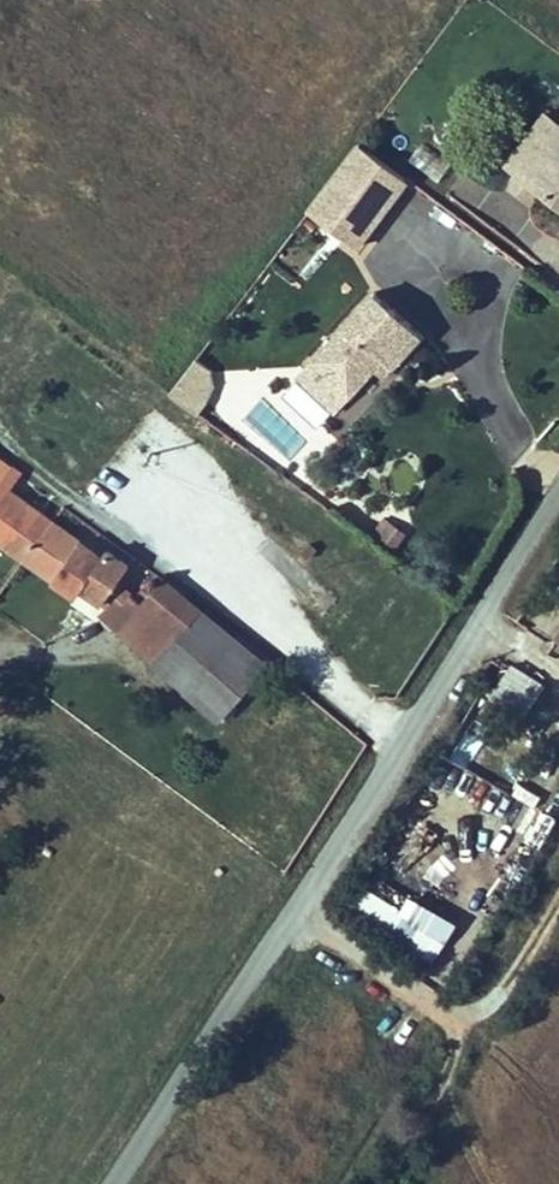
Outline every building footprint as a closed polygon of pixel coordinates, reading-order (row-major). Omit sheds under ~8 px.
[(544,110),(507,160),(518,167),(519,168),(536,140),(543,147),(558,125),(558,121),(544,110)] [(543,147),(536,140),(519,168),(544,187),(558,198),(558,125),(543,147)] [(412,176),(361,137),(307,210),(359,248),(412,176)] [(544,187),(519,168),(518,167),(508,180),(535,198),(544,187)] [(371,287),(298,375),(336,408),(374,362),(382,351),(393,359),(420,328),(371,287)] [(382,351),(374,362),(384,370),(393,359),(382,351)] [(211,367),(197,357),(170,394),(196,412),(206,398),(194,389),(211,367)] [(215,382),(211,367),(194,389),(206,398),(215,382)] [(23,556),(48,518),(9,489),(19,474),(0,460),(0,540),(23,556)] [(48,518),(23,556),(77,594),(82,587),(102,558),(48,518)] [(380,519),(373,535),(398,546),(405,531),(380,519)] [(102,558),(82,587),(102,601),(128,565),(107,552),(102,558)] [(120,629),(152,658),(196,606),(163,579),(141,603),(120,629)] [(120,629),(141,603),(122,587),(100,612),(120,629)] [(196,606),(152,658),(218,720),(267,662),(196,606)] [(507,780),(516,761),(478,742),(469,761),(507,780)] [(539,797),(543,772),(528,769),(524,795),(539,797)] [(518,888),(528,866),(513,860),(503,882),(518,888)] [(379,868),(371,882),(406,903),(415,891),(379,868)] [(371,882),(364,877),(348,901),(435,956),(451,932),(406,903),(371,882)]
